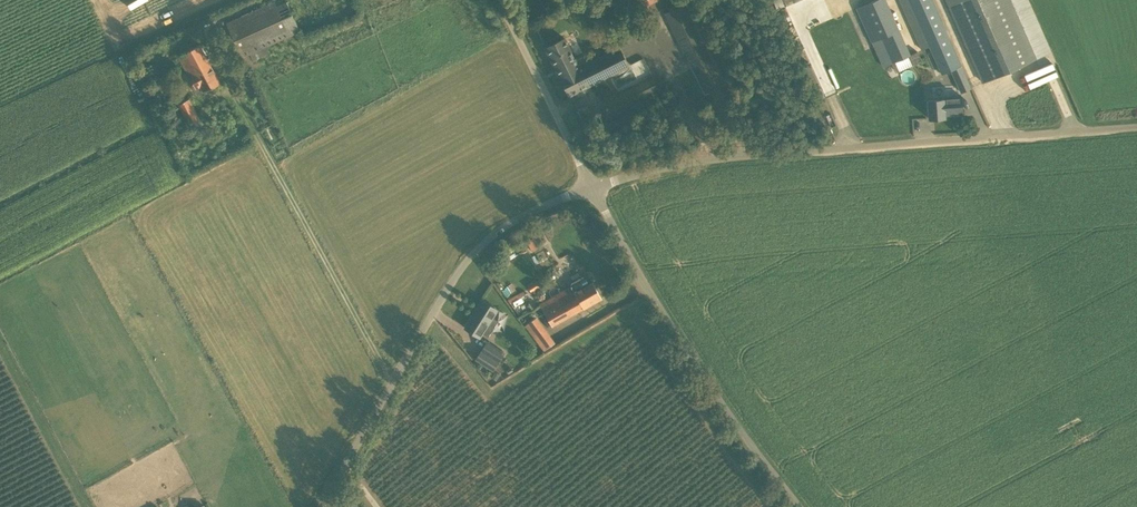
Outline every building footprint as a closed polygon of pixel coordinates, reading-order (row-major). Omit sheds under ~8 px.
[(658,0),(625,0),(632,14),(658,0)] [(895,73),(922,61),(918,51),(910,55),(886,0),(875,0),(856,8),(882,68),(891,64),(895,73)] [(920,26),(918,27),(921,35),(924,34),(942,74),(951,70),(962,92),(970,88),(931,0),(909,0),(920,26)] [(983,82),(1038,58),(1036,55),(1035,56),(1010,0),(947,0),(983,82)] [(260,49),(290,35),(299,31),(286,1),(276,6),(274,1),(226,23),(242,57),(249,53),(253,61),(263,56),(260,49)] [(683,3),(665,12),(705,92),(724,83),(683,3)] [(576,57),(566,37),(546,47),(569,95),(629,67),(620,47),(590,61),(585,53),(576,57)] [(199,94),(204,92),(220,83),(200,44),(179,55),(193,82),(192,85),(196,93),(199,94)] [(1027,63),(1031,73),(1058,64),(1054,53),(1027,63)] [(656,84),(653,85),(649,76),(602,99),(608,113),(658,88),(656,84)] [(928,101),(929,119),(945,117),(945,115),(963,113),(961,96),(943,97),(943,100),(928,101)] [(190,126),(201,121),(189,99),(179,105),(190,126)] [(626,153),(637,150),(635,140),(624,142),(626,153)] [(533,251),(540,247),(534,237),(527,241),(533,251)] [(539,304),(552,326),(602,298),(592,281),(591,282),(588,276),(585,275),(574,282),(573,284),(573,285),(539,304)] [(488,336),(498,320),(494,318),(499,310),(482,300),(465,327),(481,338),(484,334),(488,336)] [(544,350),(555,342),(536,317),(525,325),(544,350)] [(493,370),(505,353),(487,341),(476,359),(493,370)] [(495,371),(491,377),(496,380),(500,374),(495,371)]
